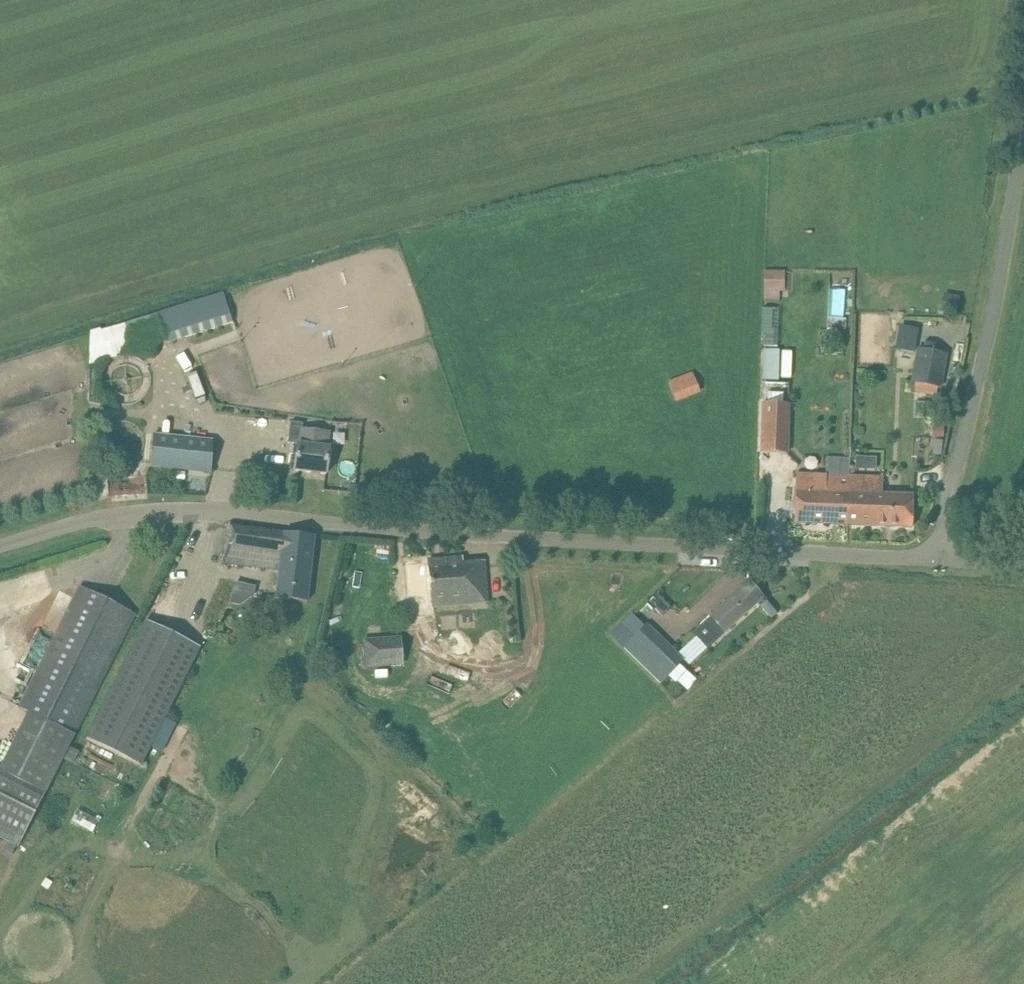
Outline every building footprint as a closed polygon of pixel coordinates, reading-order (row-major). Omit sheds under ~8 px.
[(762,270),(762,300),(782,300),(782,270),(762,270)] [(223,293),(156,314),(125,324),(129,350),(164,339),(166,343),(232,322),(223,293)] [(772,343),(786,343),(786,305),(770,305),(770,339),(772,343)] [(775,380),(776,349),(762,348),(760,379),(775,380)] [(946,354),(926,350),(918,349),(912,383),(940,388),(946,354)] [(700,394),(693,373),(669,382),(677,403),(700,394)] [(790,404),(761,403),(760,453),(789,454),(790,404)] [(298,444),(294,471),(326,475),(329,448),(327,447),(329,431),(302,428),(303,423),(291,422),(288,443),(298,444)] [(933,437),(943,437),(943,427),(933,427),(933,437)] [(154,434),(152,446),(150,466),(211,473),(215,441),(154,434)] [(882,477),(862,476),(796,474),(794,523),(911,528),(912,495),(881,494),(882,477)] [(284,532),(228,525),(223,563),(279,570),(276,598),(307,602),(314,536),(284,533),(284,532)] [(488,603),(486,581),(485,561),(462,563),(462,558),(405,562),(410,616),(434,614),(433,607),(488,603)] [(646,602),(660,615),(692,582),(678,569),(646,602)] [(749,581),(734,595),(692,633),(707,649),(763,598),(749,581)] [(44,796),(135,615),(80,587),(19,707),(29,712),(0,770),(0,773),(44,796)] [(778,614),(767,601),(761,606),(772,619),(778,614)] [(646,625),(645,626),(632,613),(611,635),(661,683),(667,676),(676,666),(682,660),(646,625)] [(146,620),(137,638),(86,739),(141,766),(200,648),(146,620)] [(366,667),(402,664),(400,638),(364,641),(366,667)] [(0,773),(0,837),(19,846),(44,796),(0,773)]
